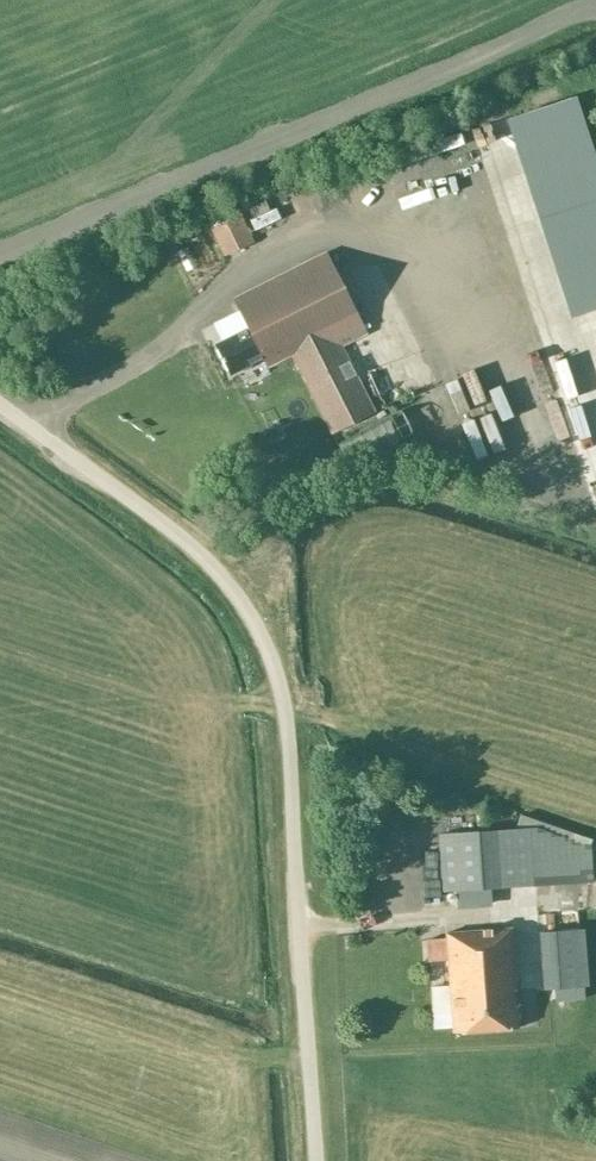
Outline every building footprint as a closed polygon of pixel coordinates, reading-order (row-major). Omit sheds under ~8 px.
[(223,255),(252,241),(239,215),(210,229),(223,255)] [(373,411),(340,345),(365,332),(324,252),(233,297),(249,329),(215,346),(229,374),(263,357),(267,366),(291,354),(331,432),(373,411)] [(548,344),(553,358),(573,352),(569,338),(548,344)] [(379,357),(366,363),(382,399),(395,393),(379,357)] [(454,421),(479,413),(483,425),(493,421),(478,376),(442,388),(454,421)] [(515,419),(502,422),(513,468),(526,465),(515,419)] [(549,462),(560,460),(551,423),(540,426),(549,462)] [(595,487),(595,476),(579,478),(580,489),(595,487)] [(246,503),(237,508),(241,516),(250,511),(246,503)] [(438,833),(441,889),(529,884),(525,828),(438,833)] [(590,845),(525,828),(529,884),(592,880),(590,845)] [(426,939),(428,960),(447,959),(452,1032),(518,1027),(510,927),(445,932),(445,937),(426,939)] [(585,985),(580,927),(539,930),(544,988),(585,985)] [(429,1021),(446,1021),(443,975),(427,976),(429,1021)]
